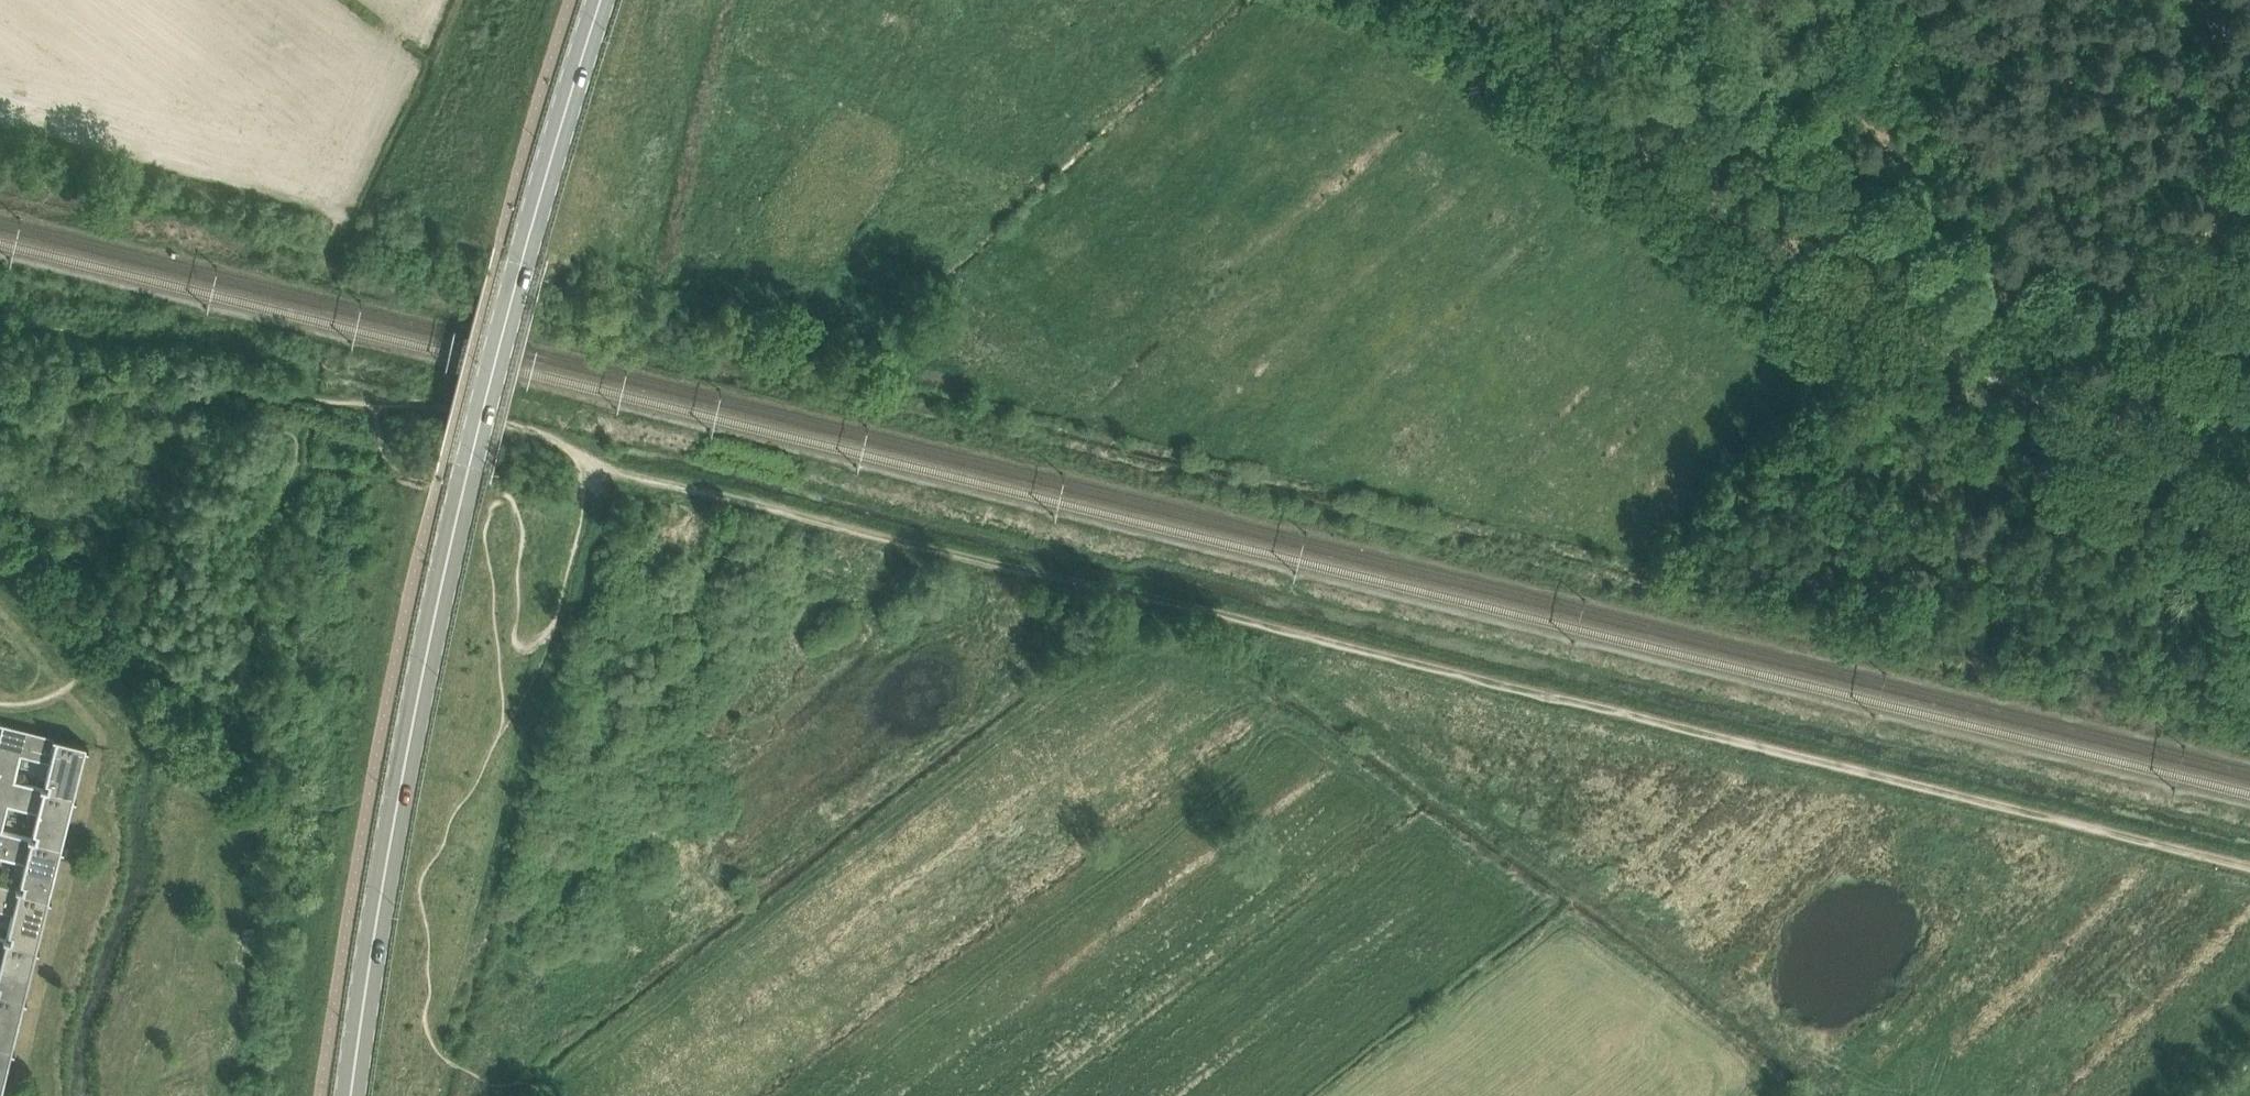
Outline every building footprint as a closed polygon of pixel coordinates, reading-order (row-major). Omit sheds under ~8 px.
[(14,779),(21,752),(51,759),(44,787),(73,794),(85,748),(88,749),(88,748),(85,747),(86,743),(6,723),(5,725),(0,745),(0,776),(14,779)] [(61,845),(72,799),(76,800),(76,798),(73,797),(73,794),(44,787),(14,779),(0,776),(0,830),(2,830),(9,802),(39,810),(32,837),(61,845)] [(49,895),(60,849),(63,850),(64,848),(60,848),(61,845),(32,837),(2,830),(0,830),(0,853),(26,860),(20,888),(49,895)] [(36,945),(48,900),(51,900),(51,899),(48,898),(49,895),(20,888),(0,883),(0,907),(14,910),(7,938),(36,945)] [(24,996),(35,950),(39,951),(39,949),(36,949),(36,945),(7,938),(0,936),(0,960),(2,961),(0,968),(0,990),(24,996)] [(12,1046),(23,1001),(26,1001),(27,1000),(23,999),(24,996),(0,990),(0,1043),(12,1046)] [(11,1051),(14,1052),(14,1050),(11,1049),(12,1046),(0,1043),(0,1094),(11,1051)]
